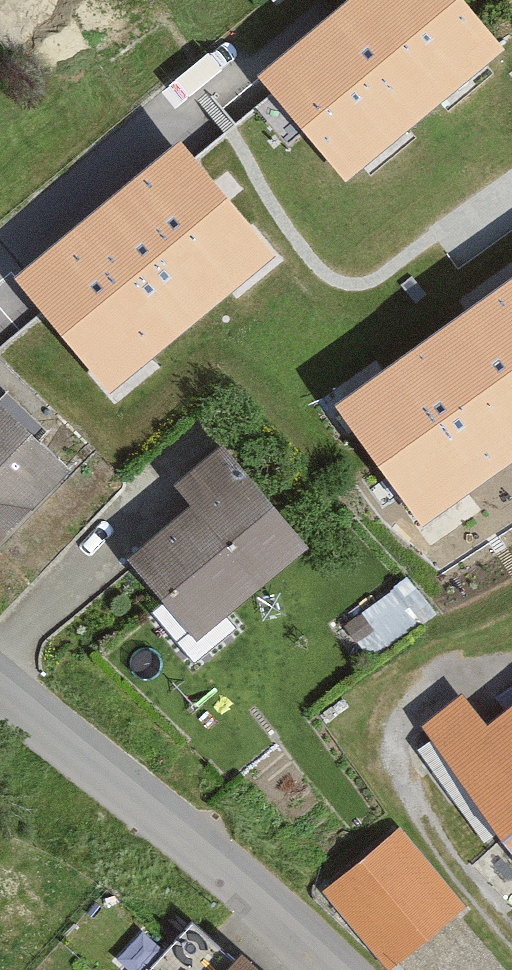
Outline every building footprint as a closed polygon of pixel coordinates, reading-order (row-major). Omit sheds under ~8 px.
[(467,0),(333,0),(255,65),(347,176),(505,45),(467,0)] [(273,245),(178,134),(16,273),(112,383),(273,245)] [(338,393),(427,517),(511,456),(511,270),(338,393)] [(0,407),(0,528),(61,465),(0,407)] [(307,541),(220,432),(167,475),(189,501),(131,547),(197,629),(307,541)] [(416,716),(511,852),(511,701),(485,720),(459,690),(416,716)] [(457,902),(392,823),(321,881),(387,960),(457,902)] [(234,944),(211,969),(265,969),(234,944)]
